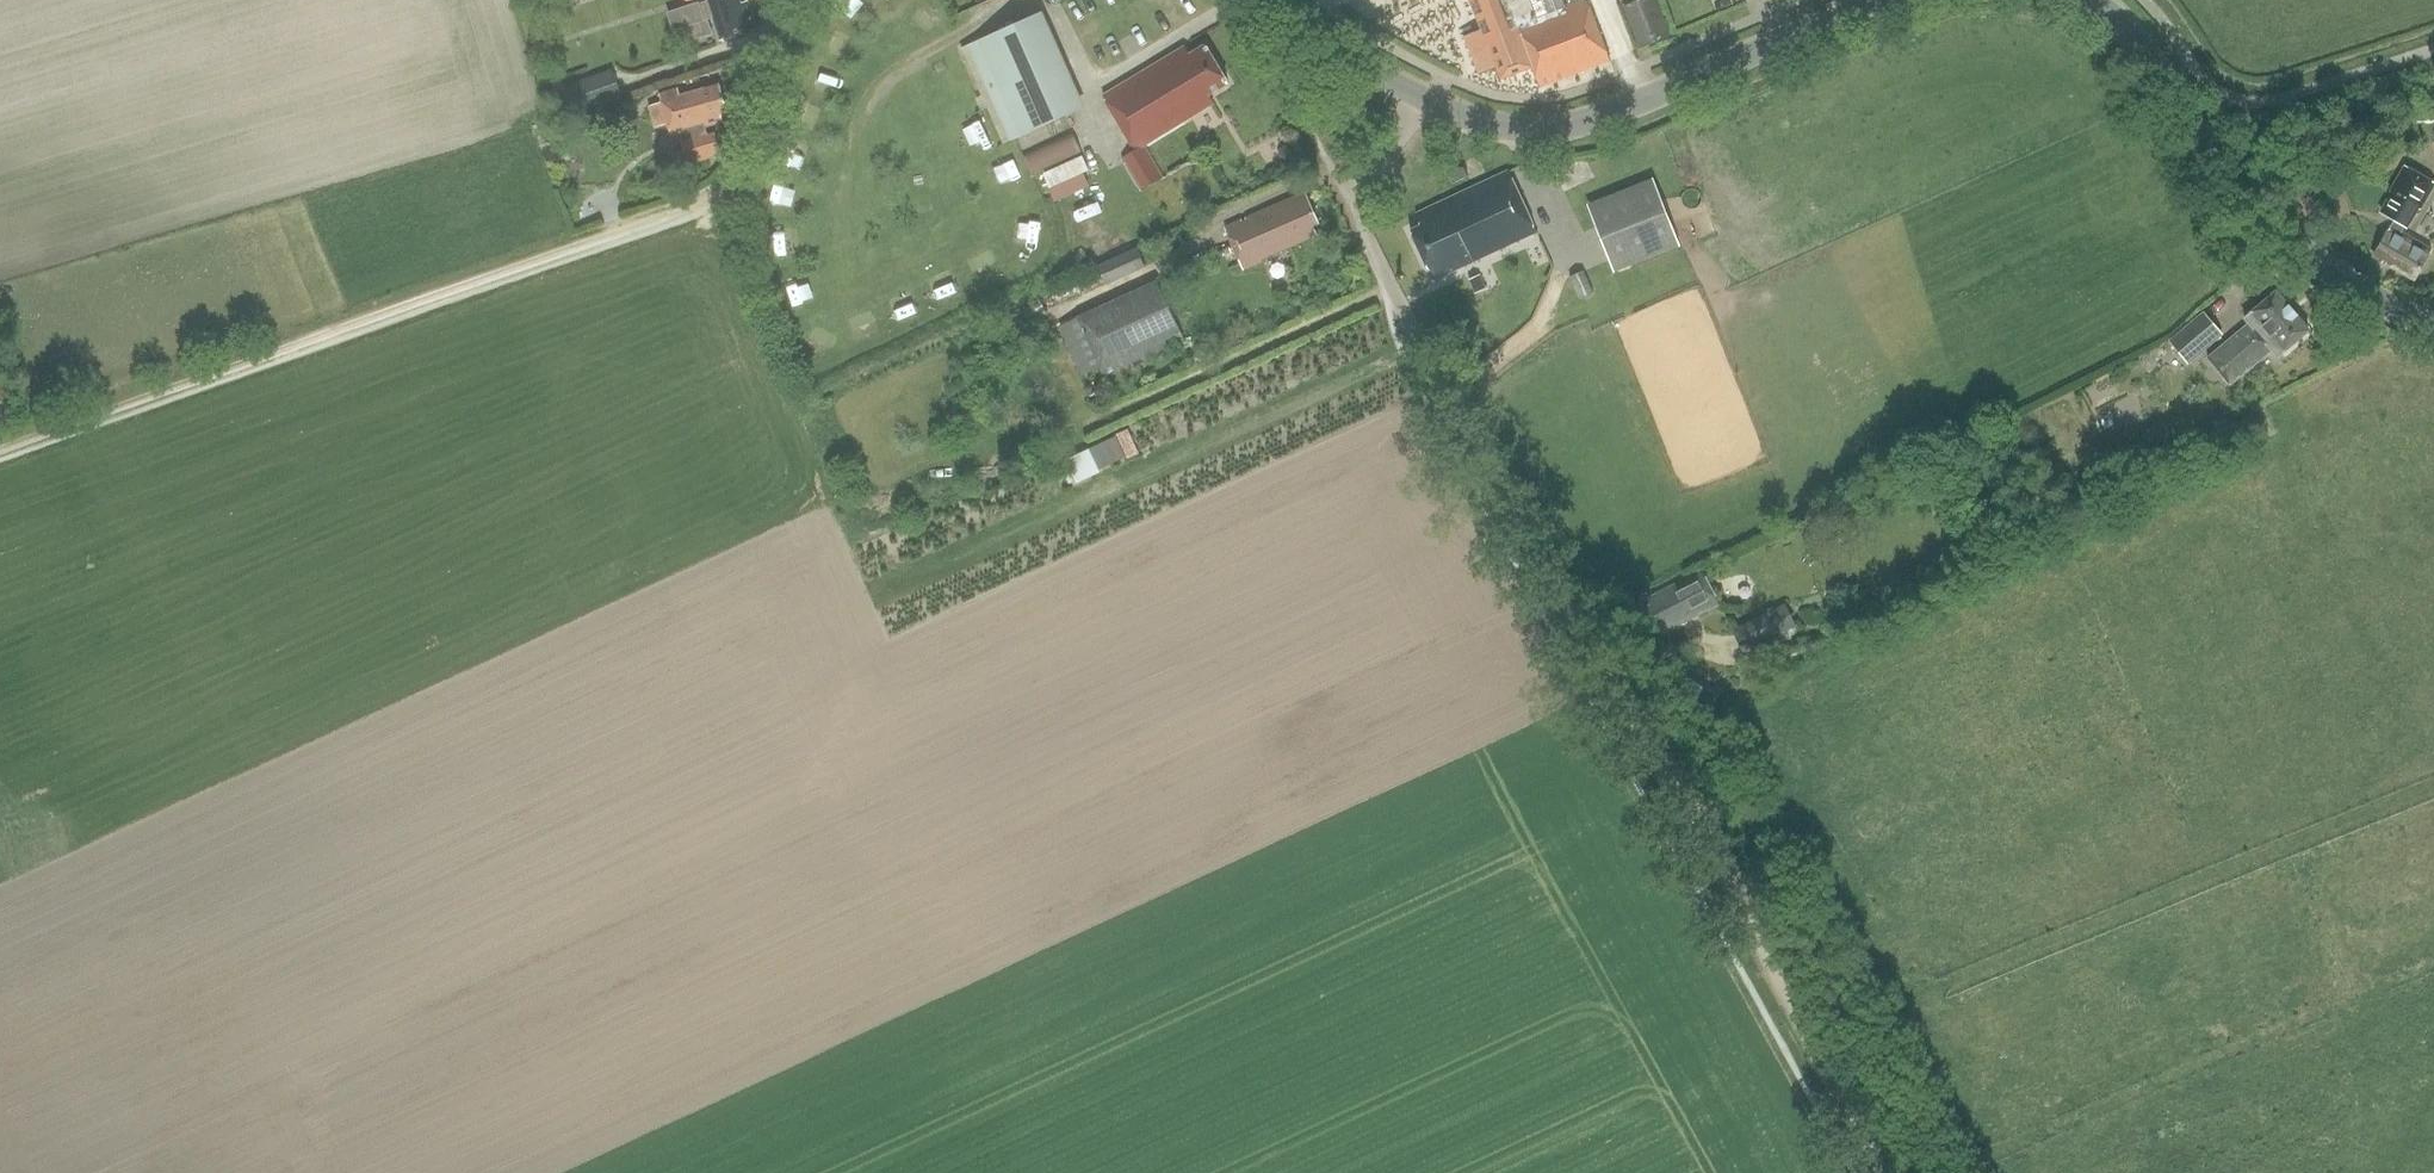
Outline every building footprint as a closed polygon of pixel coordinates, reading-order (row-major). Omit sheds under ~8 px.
[(756,26),(747,0),(746,0),(741,2),(740,0),(710,0),(700,3),(679,9),(685,26),(687,25),(691,39),(713,32),(708,18),(713,16),(721,38),(756,26)] [(1503,80),(1535,67),(1542,82),(1550,85),(1613,61),(1588,0),(1584,0),(1569,6),(1566,0),(1475,0),(1485,28),(1468,35),(1481,67),(1483,72),(1498,67),(1503,80)] [(1625,6),(1641,47),(1670,36),(1656,0),(1641,0),(1625,6)] [(1045,11),(963,48),(1005,143),(1087,107),(1045,11)] [(1210,91),(1229,80),(1207,41),(1189,50),(1186,44),(1102,90),(1133,145),(1123,151),(1142,186),(1163,174),(1144,139),(1214,100),(1210,91)] [(590,78),(563,87),(573,114),(599,105),(590,78)] [(668,123),(670,129),(672,136),(687,132),(689,138),(682,140),(690,165),(723,155),(716,130),(709,133),(707,126),(723,121),(721,115),(728,113),(720,86),(681,98),(678,89),(660,95),(662,102),(650,106),(656,126),(668,123)] [(599,108),(583,113),(588,127),(604,122),(599,108)] [(1074,132),(1025,154),(1034,175),(1083,153),(1074,132)] [(1289,162),(1295,159),(1297,153),(1294,147),(1288,144),(1281,148),(1279,154),(1282,160),(1289,162)] [(1455,177),(1469,171),(1465,162),(1450,168),(1455,177)] [(2396,227),(2379,256),(2418,279),(2433,252),(2433,249),(2405,232),(2409,225),(2411,226),(2422,207),(2424,208),(2433,191),(2433,182),(2409,167),(2395,191),(2397,192),(2386,212),(2399,220),(2395,227),(2396,227)] [(1437,278),(1537,232),(1509,170),(1418,212),(1424,225),(1414,229),(1437,278)] [(1667,176),(1598,197),(1619,268),(1688,247),(1667,176)] [(1312,224),(1319,221),(1308,199),(1303,202),(1299,192),(1270,205),(1272,209),(1263,213),(1262,209),(1225,226),(1245,269),(1261,261),(1261,258),(1316,232),(1312,224)] [(1099,265),(1107,284),(1149,266),(1140,246),(1099,265)] [(1586,271),(1569,278),(1579,300),(1595,293),(1586,271)] [(1480,276),(1471,279),(1476,293),(1485,290),(1480,276)] [(1185,340),(1158,280),(1078,316),(1105,376),(1185,340)] [(2276,353),(2308,326),(2274,289),(2244,314),(2248,318),(2205,355),(2230,382),(2271,347),(2276,353)] [(2224,335),(2204,312),(2170,341),(2189,364),(2224,335)] [(1129,430),(1118,435),(1129,460),(1140,455),(1129,430)] [(1665,629),(1718,601),(1702,569),(1648,597),(1651,602),(1642,607),(1654,628),(1662,624),(1665,629)] [(1786,604),(1734,629),(1745,652),(1797,626),(1786,604)]
